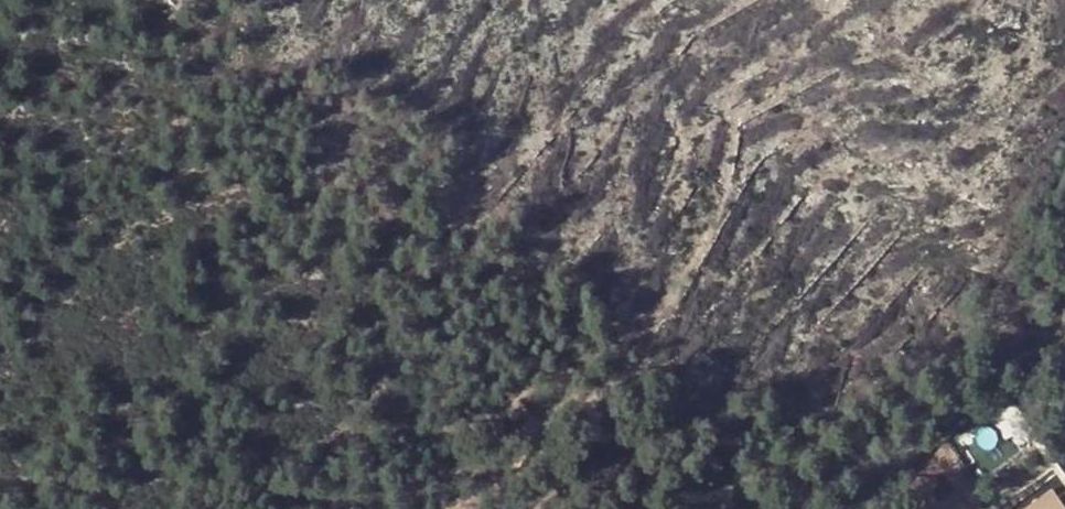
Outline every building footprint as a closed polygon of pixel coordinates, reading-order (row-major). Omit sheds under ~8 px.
[(1054,490),(1027,508),(1064,508),(1064,506),(1054,490)]
